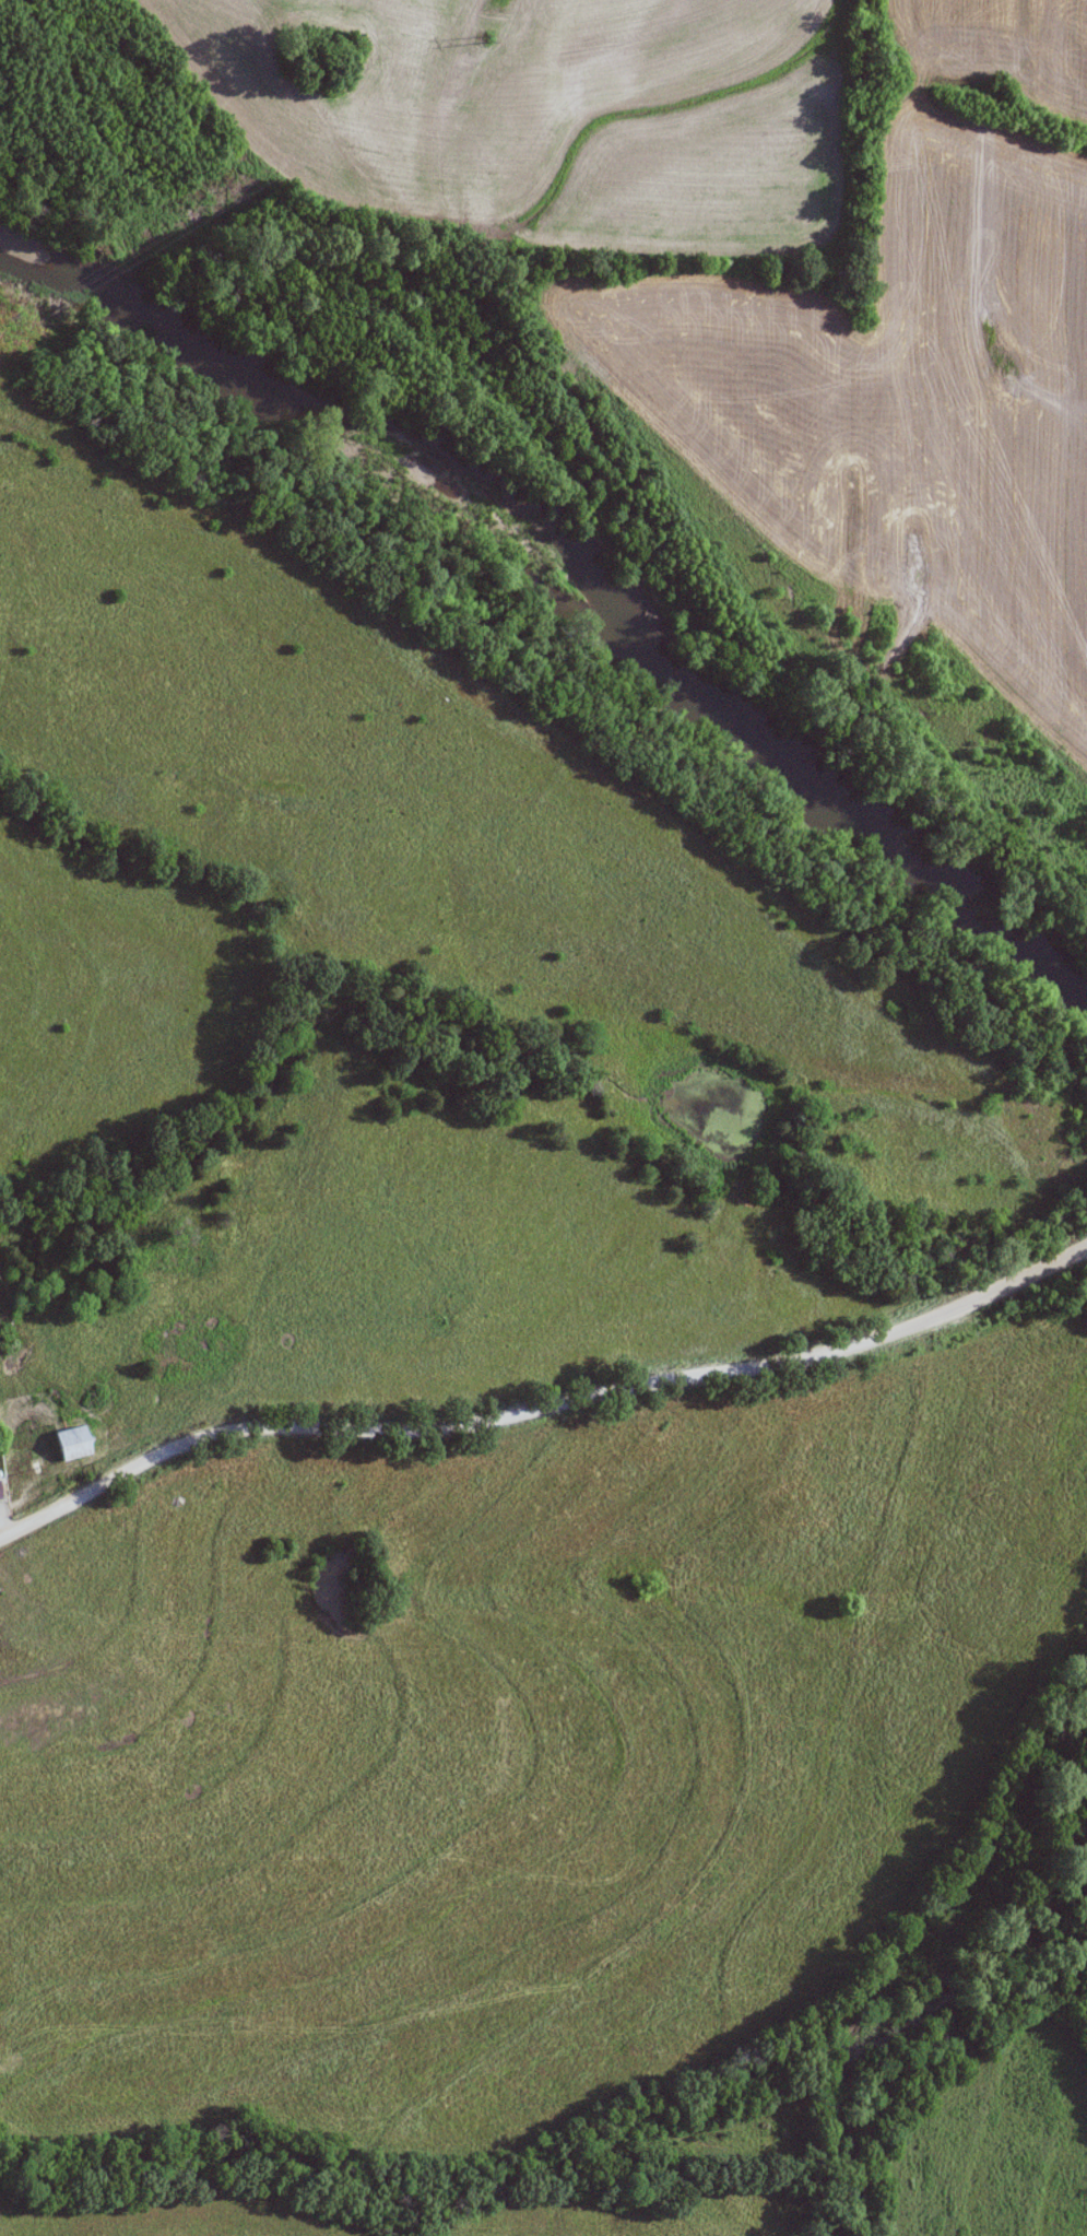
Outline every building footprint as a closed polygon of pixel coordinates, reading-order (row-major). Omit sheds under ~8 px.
[(88,1455),(80,1426),(51,1434),(59,1463),(88,1455)]
